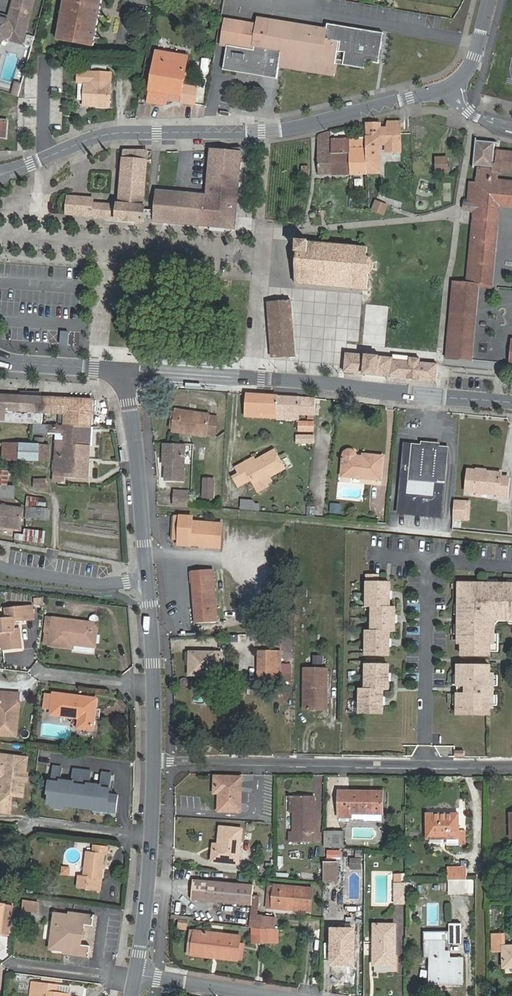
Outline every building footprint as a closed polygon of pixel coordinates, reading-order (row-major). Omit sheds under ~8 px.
[(3,18),(0,31),(0,38),(9,33),(10,30),(23,34),(32,0),(12,0),(8,16),(7,19),(3,18)] [(61,41),(93,47),(95,38),(75,34),(76,28),(96,32),(99,17),(79,13),(80,6),(101,10),(103,0),(69,0),(61,41)] [(101,10),(80,6),(79,13),(99,17),(101,10)] [(257,25),(225,19),(221,44),(227,45),(223,68),(264,75),(265,70),(278,73),(279,66),(335,75),(337,63),(365,67),(366,60),(379,62),(384,32),(328,22),(327,29),(258,17),(257,25)] [(96,32),(76,28),(75,34),(95,38),(96,32)] [(20,43),(23,34),(10,30),(9,33),(7,40),(20,43)] [(26,35),(23,46),(31,48),(33,36),(26,35)] [(183,86),(188,57),(157,51),(148,102),(166,105),(167,99),(180,102),(194,104),(197,89),(183,86)] [(110,75),(78,73),(76,101),(83,101),(83,106),(108,107),(110,75)] [(12,94),(18,96),(21,84),(15,82),(12,94)] [(366,139),(367,174),(382,173),(381,145),(401,145),(400,127),(387,128),(380,128),(380,122),(367,123),(367,136),(366,136),(366,139)] [(328,132),(317,136),(320,175),(331,175),(332,153),(332,146),(332,140),(331,132),(328,132)] [(349,139),(332,140),(332,146),(332,153),(350,153),(350,140),(349,139)] [(350,175),(367,174),(366,139),(350,140),(350,153),(350,175)] [(474,359),(481,287),(492,287),(500,206),(511,208),(511,180),(499,179),(500,174),(511,175),(511,152),(497,150),(498,144),(476,141),(474,166),(477,168),(476,182),(469,182),(468,202),(465,202),(464,212),(473,213),(468,282),(454,281),(447,356),(474,359)] [(207,190),(157,186),(155,210),(154,219),(154,220),(199,224),(199,223),(235,225),(242,145),(211,145),(207,190)] [(118,204),(117,217),(117,219),(144,221),(144,219),(145,209),(145,206),(143,206),(147,161),(148,150),(124,150),(123,158),(123,163),(119,204),(118,204)] [(350,153),(332,153),(331,175),(350,175),(350,153)] [(447,172),(447,158),(436,158),(436,172),(447,172)] [(349,192),(351,179),(342,178),(341,191),(343,191),(349,192)] [(86,215),(108,217),(109,203),(93,202),(92,198),(68,196),(67,213),(86,215)] [(388,206),(375,200),(371,209),(384,215),(388,206)] [(108,217),(117,217),(118,204),(109,203),(108,217)] [(150,219),(154,219),(155,210),(151,209),(145,209),(144,219),(150,219)] [(298,239),(294,284),(367,290),(368,274),(371,272),(373,269),(374,266),(373,263),(373,261),(371,259),(370,257),(368,256),(367,255),(367,247),(310,241),(310,240),(298,239)] [(274,357),(296,356),(291,295),(269,297),(274,357)] [(69,331),(60,330),(59,344),(68,345),(69,331)] [(345,372),(436,381),(438,364),(421,362),(421,359),(411,358),(410,361),(393,360),(393,358),(387,357),(347,353),(345,372)] [(93,400),(0,394),(0,422),(34,424),(42,424),(43,412),(58,414),(65,414),(65,426),(91,427),(93,400)] [(315,399),(246,394),(244,417),(262,418),(262,416),(285,418),(285,421),(299,422),(299,415),(314,416),(315,399)] [(206,436),(207,434),(210,416),(210,414),(175,409),(172,431),(206,436)] [(210,416),(207,434),(214,435),(217,417),(210,416)] [(314,423),(299,422),(299,431),(313,432),(314,423)] [(57,443),(90,445),(91,427),(65,426),(58,425),(42,424),(34,424),(33,433),(57,434),(57,443)] [(88,478),(90,445),(57,443),(54,482),(65,483),(66,476),(66,473),(74,473),(73,477),(88,478)] [(185,444),(164,444),(164,452),(165,452),(165,464),(166,464),(166,481),(184,481),(185,444)] [(400,512),(442,516),(446,449),(438,448),(438,445),(424,444),(424,447),(405,444),(400,512)] [(48,461),(49,446),(20,445),(20,460),(48,461)] [(243,463),(236,467),(239,474),(244,483),(252,479),(254,483),(268,475),(269,477),(284,468),(274,450),(254,461),(245,466),(243,463)] [(342,475),(380,479),(383,457),(364,455),(364,458),(357,457),(356,455),(356,454),(355,453),(354,452),(352,452),(351,451),(349,451),(347,452),(346,453),(345,453),(344,455),(344,456),(342,475)] [(253,458),(243,463),(245,466),(254,461),(253,458)] [(498,499),(506,500),(509,477),(500,476),(501,473),(487,471),(487,473),(477,472),(477,470),(469,469),(466,491),(499,494),(498,499)] [(7,486),(8,472),(0,471),(0,485),(7,486)] [(239,474),(233,478),(238,486),(244,483),(239,474)] [(268,475),(254,483),(258,492),(269,486),(267,484),(271,482),(269,477),(268,475)] [(213,498),(215,479),(204,478),(203,497),(213,498)] [(0,485),(0,497),(14,498),(15,487),(7,486),(0,485)] [(174,505),(189,505),(189,490),(175,489),(174,505)] [(27,497),(25,518),(47,520),(49,499),(27,497)] [(240,509),(259,510),(260,500),(240,499),(240,509)] [(339,514),(342,504),(332,501),(330,512),(339,514)] [(454,501),(453,518),(461,519),(462,507),(465,507),(465,502),(454,501)] [(20,529),(23,510),(0,506),(0,526),(20,529)] [(192,516),(174,515),(173,538),(190,540),(190,545),(220,547),(222,524),(191,521),(192,516)] [(15,540),(44,543),(45,530),(24,528),(23,534),(15,533),(15,540)] [(193,588),(214,588),(212,569),(192,571),(193,588)] [(378,575),(367,574),(367,607),(372,607),(372,630),(367,630),(366,655),(390,655),(390,631),(395,631),(395,607),(390,607),(390,583),(378,583),(378,575)] [(491,616),(506,616),(506,619),(509,619),(511,619),(511,583),(507,583),(497,583),(487,583),(466,583),(466,590),(459,590),(459,604),(459,615),(459,624),(459,635),(459,643),(463,643),(463,655),(491,655),(491,651),(491,644),(495,644),(495,633),(495,623),(491,623),(491,616)] [(216,621),(214,588),(193,588),(196,622),(216,621)] [(33,605),(25,606),(27,621),(34,621),(33,605)] [(1,634),(3,651),(21,649),(20,632),(13,633),(14,630),(16,622),(27,621),(25,606),(5,608),(6,619),(0,619),(0,634),(1,634)] [(90,623),(98,624),(99,619),(97,616),(93,615),(90,618),(90,623)] [(95,648),(98,624),(90,623),(47,618),(45,632),(47,632),(45,644),(50,644),(49,646),(66,648),(67,642),(74,643),(74,645),(95,648)] [(263,651),(262,679),(281,680),(281,652),(263,651)] [(193,663),(189,663),(189,674),(213,675),(213,672),(221,673),(221,652),(194,652),(193,663)] [(323,663),(323,655),(313,655),(313,663),(323,663)] [(389,665),(366,665),(366,689),(360,689),(360,713),(383,713),(384,689),(389,690),(389,665)] [(491,665),(459,665),(459,685),(459,695),(459,705),(459,715),(492,715),(491,707),(495,707),(495,705),(495,694),(495,685),(495,675),(495,673),(491,673),(491,665)] [(323,690),(327,690),(327,668),(305,668),(304,709),(323,709),(323,690)] [(18,710),(19,694),(0,693),(0,737),(13,737),(15,710),(18,710)] [(96,700),(54,694),(53,695),(46,694),(44,709),(51,710),(60,712),(60,716),(79,719),(78,729),(93,731),(96,700)] [(23,798),(24,787),(25,787),(28,763),(0,760),(0,782),(3,783),(1,802),(0,802),(0,816),(12,818),(13,810),(15,797),(23,798)] [(85,800),(82,799),(81,813),(104,814),(105,805),(108,805),(109,796),(109,788),(104,788),(104,770),(84,769),(83,775),(87,775),(85,796),(85,800)] [(219,787),(219,793),(219,811),(241,812),(241,777),(214,776),(214,787),(219,787)] [(369,794),(369,791),(340,791),(339,817),(351,817),(351,813),(382,814),(382,795),(369,794)] [(294,796),(294,812),(294,831),(289,831),(289,842),(310,842),(311,832),(314,832),(314,796),(294,796)] [(21,811),(23,798),(15,797),(13,810),(21,811)] [(459,815),(428,815),(428,839),(448,839),(449,845),(466,845),(466,831),(459,831),(459,815)] [(218,849),(212,849),(211,861),(237,864),(241,829),(220,827),(219,844),(218,849)] [(324,847),(333,847),(334,831),(324,830),(324,847)] [(334,831),(333,847),(343,848),(344,831),(334,831)] [(102,870),(103,865),(104,855),(108,855),(109,847),(94,845),(93,853),(87,853),(83,878),(80,878),(78,888),(99,891),(101,881),(102,870)] [(349,858),(349,869),(362,869),(362,858),(349,858)] [(339,861),(323,860),(322,881),(338,882),(339,861)] [(449,868),(449,880),(467,880),(467,861),(462,861),(462,868),(449,868)] [(69,875),(70,867),(63,866),(62,874),(69,875)] [(254,883),(241,882),(194,878),(192,900),(239,904),(252,905),(252,903),(258,904),(259,894),(253,893),(254,883)] [(401,883),(395,883),(395,904),(405,904),(405,883),(401,883)] [(274,893),(272,908),(310,912),(313,889),(268,885),(268,892),(274,893)] [(37,912),(38,903),(24,902),(23,910),(37,912)] [(11,923),(13,905),(0,903),(0,932),(3,932),(4,922),(11,923)] [(95,951),(88,946),(81,946),(84,925),(93,926),(95,915),(69,912),(69,914),(68,917),(58,916),(54,923),(51,939),(55,948),(64,949),(63,953),(63,955),(94,959),(95,951)] [(55,913),(54,923),(58,916),(68,917),(69,914),(55,913)] [(251,913),(250,927),(253,927),(262,928),(263,914),(257,914),(251,913)] [(187,930),(187,920),(177,920),(176,929),(187,930)] [(11,923),(4,922),(3,932),(0,932),(0,936),(9,937),(11,923)] [(394,965),(395,925),(375,924),(374,965),(394,965)] [(253,942),(267,942),(267,931),(253,929),(253,942)] [(353,965),(353,930),(332,929),(332,965),(353,965)] [(236,960),(236,959),(238,943),(239,936),(195,930),(192,955),(236,960)] [(450,982),(450,985),(462,985),(462,958),(449,958),(449,952),(444,952),(444,941),(449,941),(449,933),(424,933),(424,947),(430,947),(430,957),(430,967),(433,967),(433,982),(450,982)] [(504,947),(504,934),(494,934),(494,951),(504,950),(504,967),(511,967),(511,947),(504,947)] [(50,951),(63,953),(64,949),(55,948),(51,939),(50,951)] [(430,985),(450,985),(450,982),(433,982),(433,967),(430,967),(430,985)] [(56,994),(57,986),(39,984),(32,983),(30,995),(69,995),(56,994)]
